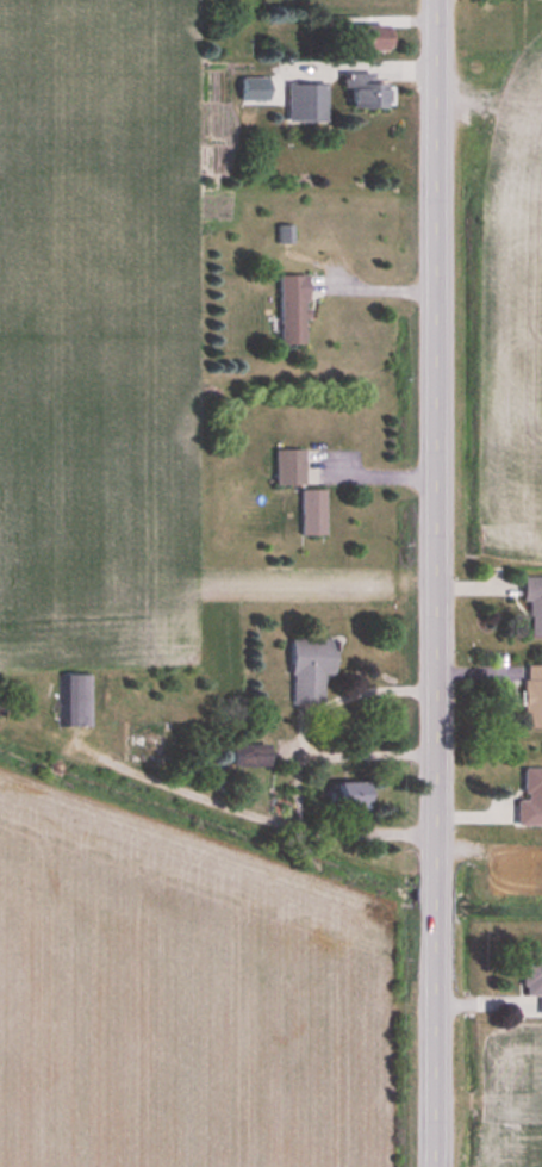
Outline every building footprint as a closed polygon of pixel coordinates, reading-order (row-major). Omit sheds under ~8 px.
[(350,48),(390,49),(390,20),(340,19),(340,30),(351,31),(350,48)] [(342,91),(351,91),(351,106),(389,106),(389,80),(370,80),(370,69),(342,69),(342,91)] [(287,120),(325,120),(325,82),(287,82),(287,120)] [(279,343),(306,343),(306,273),(279,273),(279,343)] [(303,485),(302,449),(273,449),(274,486),(303,485)] [(324,535),(324,489),(300,489),(300,535),(324,535)] [(521,577),(521,601),(528,601),(528,635),(541,635),(541,577),(521,577)] [(332,674),(332,637),(289,637),(289,706),(320,706),(320,674),(332,674)] [(541,728),(541,665),(522,665),(522,728),(541,728)] [(90,674),(62,674),(63,726),(91,726),(90,674)] [(267,765),(267,744),(230,744),(230,765),(267,765)] [(522,767),(522,799),(516,799),(516,824),(541,824),(541,767),(522,767)] [(335,807),(366,807),(366,782),(335,782),(335,807)] [(523,948),(522,995),(539,995),(539,1013),(541,1014),(541,948),(523,948)]
